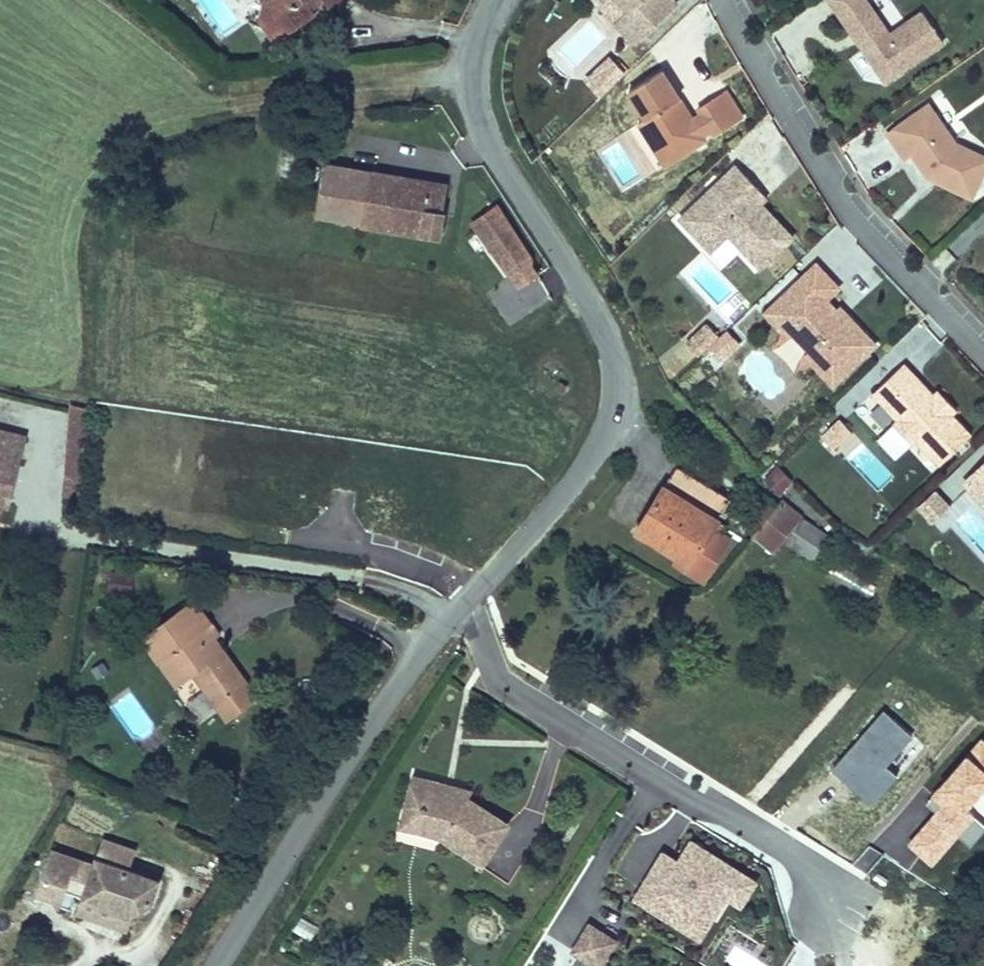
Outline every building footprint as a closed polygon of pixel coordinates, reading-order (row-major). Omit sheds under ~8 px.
[(298,0),(282,0),(281,1),(275,22),(278,27),(304,10),(298,0)] [(304,10),(278,27),(289,45),(328,20),(318,5),(325,0),(298,0),(304,10)] [(347,10),(362,0),(340,0),(347,10)] [(613,24),(610,26),(632,48),(678,3),(675,0),(590,0),(613,24)] [(866,0),(826,0),(883,84),(943,43),(920,10),(888,32),(866,0)] [(608,56),(584,80),(599,96),(623,71),(608,56)] [(660,71),(627,92),(644,120),(637,124),(663,165),(682,153),(679,148),(709,130),(713,136),(740,118),(723,91),(695,109),(698,114),(690,119),(660,71)] [(929,103),(884,134),(902,161),(910,156),(926,178),(971,202),(983,174),(983,155),(955,142),(929,103)] [(451,184),(326,163),(317,216),(446,238),(450,213),(446,212),(451,184)] [(757,188),(734,164),(677,217),(708,250),(726,233),(758,266),(790,236),(758,202),(765,196),(757,188)] [(535,257),(499,204),(474,221),(520,290),(541,276),(535,267),(535,257)] [(839,288),(815,262),(760,314),(785,340),(790,336),(806,352),(800,358),(830,389),(877,345),(839,305),(835,309),(827,300),(839,288)] [(707,324),(687,344),(699,357),(710,346),(720,337),(707,324)] [(741,343),(727,330),(710,346),(724,360),(741,343)] [(933,397),(904,366),(871,396),(897,424),(893,427),(912,447),(916,443),(939,467),(970,438),(951,418),(956,413),(938,393),(933,397)] [(82,499),(88,406),(68,405),(62,497),(82,499)] [(852,432),(839,418),(819,437),(832,451),(852,432)] [(9,430),(0,428),(0,467),(9,430)] [(9,430),(0,467),(0,505),(9,507),(26,435),(9,430)] [(876,492),(893,476),(854,432),(836,448),(876,492)] [(968,490),(983,500),(983,464),(968,490)] [(762,481),(780,496),(794,480),(775,465),(762,481)] [(737,502),(677,467),(637,534),(676,557),(672,564),(707,584),(735,537),(721,529),(737,502)] [(950,507),(934,490),(916,508),(932,525),(950,507)] [(782,505),(778,510),(825,541),(829,535),(782,505)] [(825,541),(778,510),(761,536),(780,548),(784,542),(812,561),(825,541)] [(112,569),(107,590),(131,595),(135,573),(112,569)] [(229,722),(261,698),(219,639),(223,636),(196,599),(139,640),(175,690),(196,676),(229,722)] [(475,790),(415,775),(413,784),(443,791),(442,795),(453,798),(454,794),(473,799),(475,790)] [(454,794),(453,798),(442,795),(443,791),(413,784),(408,807),(422,810),(416,833),(443,840),(486,868),(514,824),(473,799),(454,794)] [(416,833),(422,810),(408,807),(402,829),(416,833)] [(140,863),(144,844),(114,836),(108,856),(140,863)] [(703,942),(729,899),(743,908),(760,881),(691,839),(679,860),(664,851),(634,900),(703,942)] [(140,863),(108,856),(106,863),(63,852),(52,894),(74,900),(78,885),(99,891),(98,895),(143,905),(164,892),(169,869),(140,863)] [(95,906),(98,895),(99,891),(78,885),(74,900),(95,906)] [(143,905),(98,895),(95,906),(95,908),(140,918),(143,905)] [(300,917),(293,931),(311,939),(318,926),(300,917)] [(620,941),(589,922),(570,953),(578,958),(573,965),(605,965),(620,941)]
